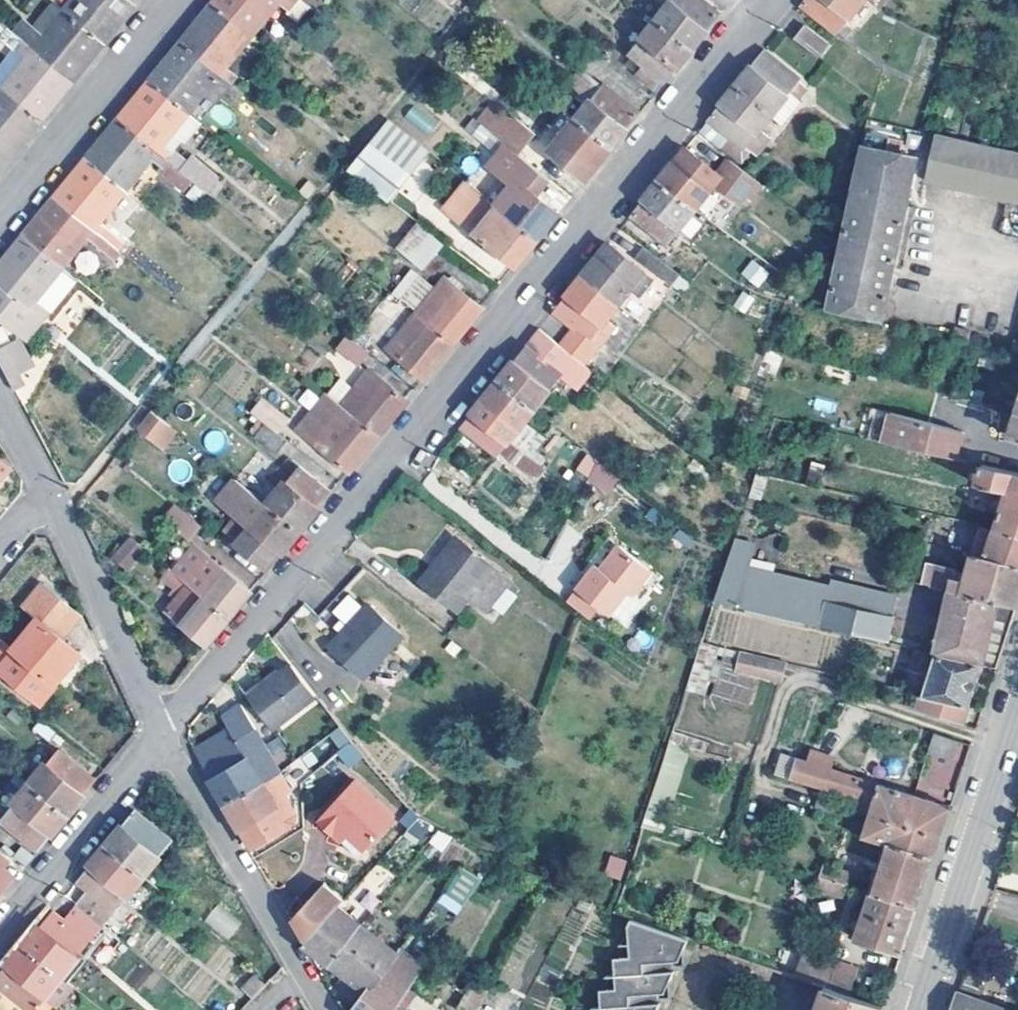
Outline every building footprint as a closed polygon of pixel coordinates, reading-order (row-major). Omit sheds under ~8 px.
[(108,44),(122,28),(141,5),(134,0),(80,0),(70,13),(108,44)] [(257,36),(284,4),(303,20),(313,7),(304,0),(303,0),(300,5),(294,0),(222,0),(219,4),(257,36)] [(329,17),(336,7),(327,0),(309,0),(329,17)] [(698,49),(712,32),(725,17),(704,0),(660,0),(671,8),(662,20),(698,49)] [(808,4),(850,41),(858,32),(849,25),(869,0),(812,0),(808,4)] [(70,13),(60,4),(41,26),(52,35),(70,13)] [(231,68),(257,36),(219,4),(205,22),(187,44),(235,83),(241,76),(231,68)] [(108,44),(70,13),(52,35),(41,26),(31,19),(18,35),(77,83),(91,65),(108,44)] [(681,70),(698,49),(662,20),(636,53),(649,65),(642,73),(662,89),(668,80),(671,82),(681,70)] [(835,45),(813,27),(802,41),(824,58),(835,45)] [(6,91),(44,122),(63,99),(77,83),(18,35),(13,31),(8,38),(33,58),(6,91)] [(235,83),(187,44),(172,62),(156,82),(194,114),(220,83),(229,90),(235,83)] [(758,66),(741,87),(777,114),(794,93),(803,100),(813,89),(768,53),(758,66)] [(194,114),(156,82),(137,105),(124,121),(172,161),(186,142),(190,144),(207,124),(194,114)] [(571,118),(612,150),(626,132),(642,113),(604,83),(591,100),(587,97),(571,118)] [(13,161),(30,140),(44,122),(6,91),(0,85),(0,150),(13,161)] [(764,129),(777,114),(741,87),(729,102),(715,118),(755,151),(760,156),(775,138),(764,129)] [(535,134),(493,99),(476,120),(503,142),(518,154),(535,134)] [(416,103),(404,116),(429,136),(440,122),(416,103)] [(599,167),(612,150),(571,118),(544,151),(585,184),(599,167)] [(755,151),(715,118),(706,130),(746,163),(755,151)] [(172,161),(124,121),(106,143),(92,161),(130,192),(156,161),(167,169),(162,174),(196,202),(206,189),(187,173),(172,161)] [(433,154),(393,121),(379,139),(419,171),(433,154)] [(894,139),(873,134),(848,248),(844,267),(836,308),(886,319),(922,157),(905,154),(892,151),(894,139)] [(941,135),(931,182),(1017,202),(1017,152),(941,135)] [(419,171),(379,139),(357,165),(398,199),(419,171)] [(908,141),(894,139),(892,151),(905,154),(908,141)] [(499,210),(538,241),(555,220),(560,214),(538,195),(550,180),(518,154),(503,142),(484,165),(507,184),(502,189),(510,196),(499,210)] [(664,181),(700,210),(721,185),(744,205),(762,184),(733,160),(722,173),(691,148),(678,164),(664,181)] [(0,150),(0,177),(13,161),(0,150)] [(73,182),(59,200),(108,239),(123,252),(128,245),(105,223),(130,192),(92,161),(73,182)] [(220,180),(196,161),(187,173),(206,189),(210,193),(220,180)] [(226,185),(220,180),(210,193),(216,197),(226,185)] [(528,253),(538,241),(499,210),(491,203),(463,181),(441,209),(515,269),(528,253)] [(700,210),(664,181),(651,198),(637,215),(673,243),(700,210)] [(510,196),(502,189),(491,203),(499,210),(510,196)] [(123,252),(108,239),(59,200),(43,220),(28,238),(67,269),(92,238),(120,261),(125,254),(123,252)] [(450,244),(424,223),(404,248),(429,269),(450,244)] [(28,238),(7,264),(0,272),(0,281),(1,282),(0,282),(0,313),(29,337),(50,310),(54,314),(82,282),(67,269),(28,238)] [(603,257),(586,277),(622,305),(634,291),(644,299),(659,280),(614,244),(603,257)] [(650,246),(649,248),(660,257),(685,275),(686,272),(650,246)] [(848,248),(838,246),(834,265),(844,267),(848,248)] [(660,257),(649,248),(640,259),(677,286),(685,275),(660,257)] [(758,287),(769,271),(751,259),(740,274),(758,287)] [(579,324),(564,344),(591,365),(620,327),(611,319),(622,305),(586,277),(569,300),(560,310),(579,324)] [(421,315),(458,343),(472,326),(486,308),(450,279),(441,291),(424,278),(405,302),(421,315)] [(458,343),(421,315),(393,350),(428,379),(445,358),(458,343)] [(521,358),(504,380),(539,409),(565,377),(581,389),(596,369),(591,365),(564,344),(545,329),(521,358)] [(976,332),(961,329),(959,341),(974,344),(976,332)] [(35,372),(21,338),(0,346),(0,367),(7,384),(35,372)] [(373,353),(357,339),(347,351),(363,365),(373,353)] [(1005,351),(989,347),(984,368),(999,371),(1005,351)] [(346,408),(381,436),(401,412),(410,400),(375,371),(346,408)] [(539,409),(504,380),(464,428),(496,453),(500,449),(536,479),(545,467),(529,454),(546,435),(530,422),(539,409)] [(991,394),(980,391),(978,402),(988,404),(991,394)] [(368,452),(381,436),(346,408),(330,395),(302,430),(352,472),(368,452)] [(255,409),(270,421),(282,431),(293,416),(266,396),(255,409)] [(895,412),(881,409),(873,439),(888,442),(895,412)] [(157,411),(144,427),(163,443),(176,427),(157,411)] [(968,430),(895,412),(888,442),(962,459),(968,430)] [(282,431),(270,421),(259,434),(281,451),(291,439),(282,431)] [(176,427),(163,443),(170,447),(182,432),(176,427)] [(207,429),(204,449),(222,452),(226,433),(207,429)] [(18,465),(0,451),(0,487),(18,465)] [(584,455),(573,473),(609,493),(619,475),(584,455)] [(282,467),(261,495),(304,530),(323,507),(335,491),(295,459),(286,471),(282,467)] [(1017,493),(1017,472),(981,463),(977,484),(1007,491),(1017,493)] [(304,530),(261,495),(240,479),(222,501),(255,527),(241,544),(272,570),(293,544),(304,530)] [(1007,491),(998,517),(994,529),(1017,535),(1017,493),(1007,491)] [(205,524),(186,510),(171,527),(190,543),(205,524)] [(998,517),(972,510),(970,523),(981,526),(994,529),(998,517)] [(1017,565),(1017,535),(994,529),(981,526),(973,554),(1017,565)] [(148,547),(135,537),(118,559),(130,570),(148,547)] [(495,565),(460,537),(427,576),(461,605),(495,565)] [(658,574),(616,539),(597,562),(602,566),(582,590),(616,617),(635,594),(639,598),(649,586),(658,574)] [(759,543),(741,539),(736,554),(721,601),(891,643),(903,598),(836,581),(835,588),(753,567),(759,543)] [(175,570),(233,618),(246,602),(254,591),(216,560),(208,569),(199,563),(196,568),(190,563),(195,558),(188,553),(175,570)] [(950,590),(1016,605),(1017,600),(1017,565),(973,554),(966,576),(954,573),(956,569),(926,563),(921,583),(950,590)] [(221,632),(233,618),(175,570),(167,580),(178,588),(172,597),(179,602),(172,612),(211,644),(221,632)] [(658,574),(649,586),(655,591),(665,579),(658,574)] [(48,584),(27,609),(44,622),(9,664),(0,656),(0,676),(5,681),(9,676),(43,704),(84,654),(66,638),(81,619),(63,604),(66,599),(48,584)] [(935,652),(981,664),(996,668),(1011,620),(1016,605),(950,590),(935,652)] [(398,627),(366,599),(330,641),(363,670),(398,627)] [(981,664),(935,652),(934,654),(928,673),(908,667),(901,689),(921,694),(917,709),(962,725),(981,664)] [(790,663),(765,656),(761,676),(785,680),(790,663)] [(320,695),(296,664),(253,697),(278,730),(320,695)] [(212,775),(231,806),(268,785),(286,772),(247,707),(222,723),(228,733),(203,748),(209,760),(204,762),(212,775)] [(340,726),(327,734),(347,766),(360,758),(340,726)] [(963,740),(939,732),(932,752),(956,761),(963,740)] [(209,760),(203,748),(198,751),(204,762),(209,760)] [(36,785),(73,815),(86,799),(101,780),(64,750),(36,785)] [(821,767),(780,754),(774,775),(816,787),(821,767)] [(896,847),(914,796),(821,767),(816,787),(850,797),(871,804),(867,816),(860,838),(884,845),(884,843),(896,847)] [(268,785),(231,806),(240,822),(257,849),(305,820),(289,794),(297,789),(286,772),(268,785)] [(401,814),(361,780),(324,822),(347,842),(354,833),(371,849),(401,814)] [(73,815),(36,785),(23,800),(13,792),(0,808),(0,810),(10,819),(9,821),(44,851),(59,832),(73,815)] [(843,801),(818,794),(813,810),(838,818),(843,801)] [(896,847),(932,859),(938,840),(949,807),(914,796),(896,847)] [(871,804),(850,797),(846,810),(867,816),(871,804)] [(397,825),(421,840),(431,825),(406,810),(397,825)] [(128,826),(111,846),(148,877),(177,843),(139,812),(128,826)] [(436,829),(428,844),(443,852),(451,837),(436,829)] [(884,845),(869,892),(916,906),(924,881),(932,859),(896,847),(884,843),(884,845)] [(131,897),(148,877),(111,846),(97,864),(83,881),(93,890),(81,906),(107,927),(124,905),(129,908),(133,906),(131,897)] [(8,895),(19,881),(8,871),(14,863),(0,851),(0,904),(8,895)] [(609,855),(603,875),(620,880),(626,860),(609,855)] [(379,863),(354,886),(370,902),(394,879),(379,863)] [(830,866),(826,878),(853,886),(856,874),(830,866)] [(850,898),(853,886),(826,878),(822,891),(850,898)] [(312,946),(335,964),(368,924),(345,906),(349,900),(329,885),(298,919),(311,942),(309,945),(312,946)] [(470,904),(451,891),(442,902),(462,915),(470,904)] [(916,906),(869,892),(854,939),(901,953),(916,906)] [(227,940),(242,923),(219,903),(204,919),(227,940)] [(107,927),(81,906),(69,921),(57,912),(46,926),(29,947),(66,977),(107,927)] [(639,920),(624,931),(624,941),(620,941),(620,962),(614,962),(614,979),(606,980),(606,995),(601,995),(602,1009),(660,1009),(663,1005),(659,1004),(660,993),(667,993),(675,976),(674,962),(682,962),(693,939),(639,920)] [(373,993),(404,952),(368,924),(335,964),(373,993)] [(66,977),(29,947),(13,967),(1,982),(36,1009),(54,1009),(58,1005),(65,1005),(80,988),(66,977)] [(373,993),(361,1009),(400,1009),(414,989),(431,964),(430,963),(408,947),(404,952),(373,993)] [(825,987),(851,996),(857,976),(803,957),(796,977),(825,987)] [(999,971),(985,967),(980,983),(993,988),(999,971)] [(251,999),(265,986),(254,974),(240,987),(251,999)] [(475,979),(468,990),(474,993),(464,1009),(466,1009),(483,1009),(494,990),(475,979)] [(1,982),(0,983),(0,1006),(5,1009),(36,1009),(1,982)] [(458,983),(442,1009),(444,1009),(463,1009),(464,1009),(474,993),(468,990),(458,983)] [(825,987),(817,1009),(883,1009),(884,1007),(851,996),(825,987)] [(413,1006),(420,993),(414,989),(400,1009),(419,1009),(413,1006)] [(963,992),(957,1009),(1013,1009),(963,992)]
